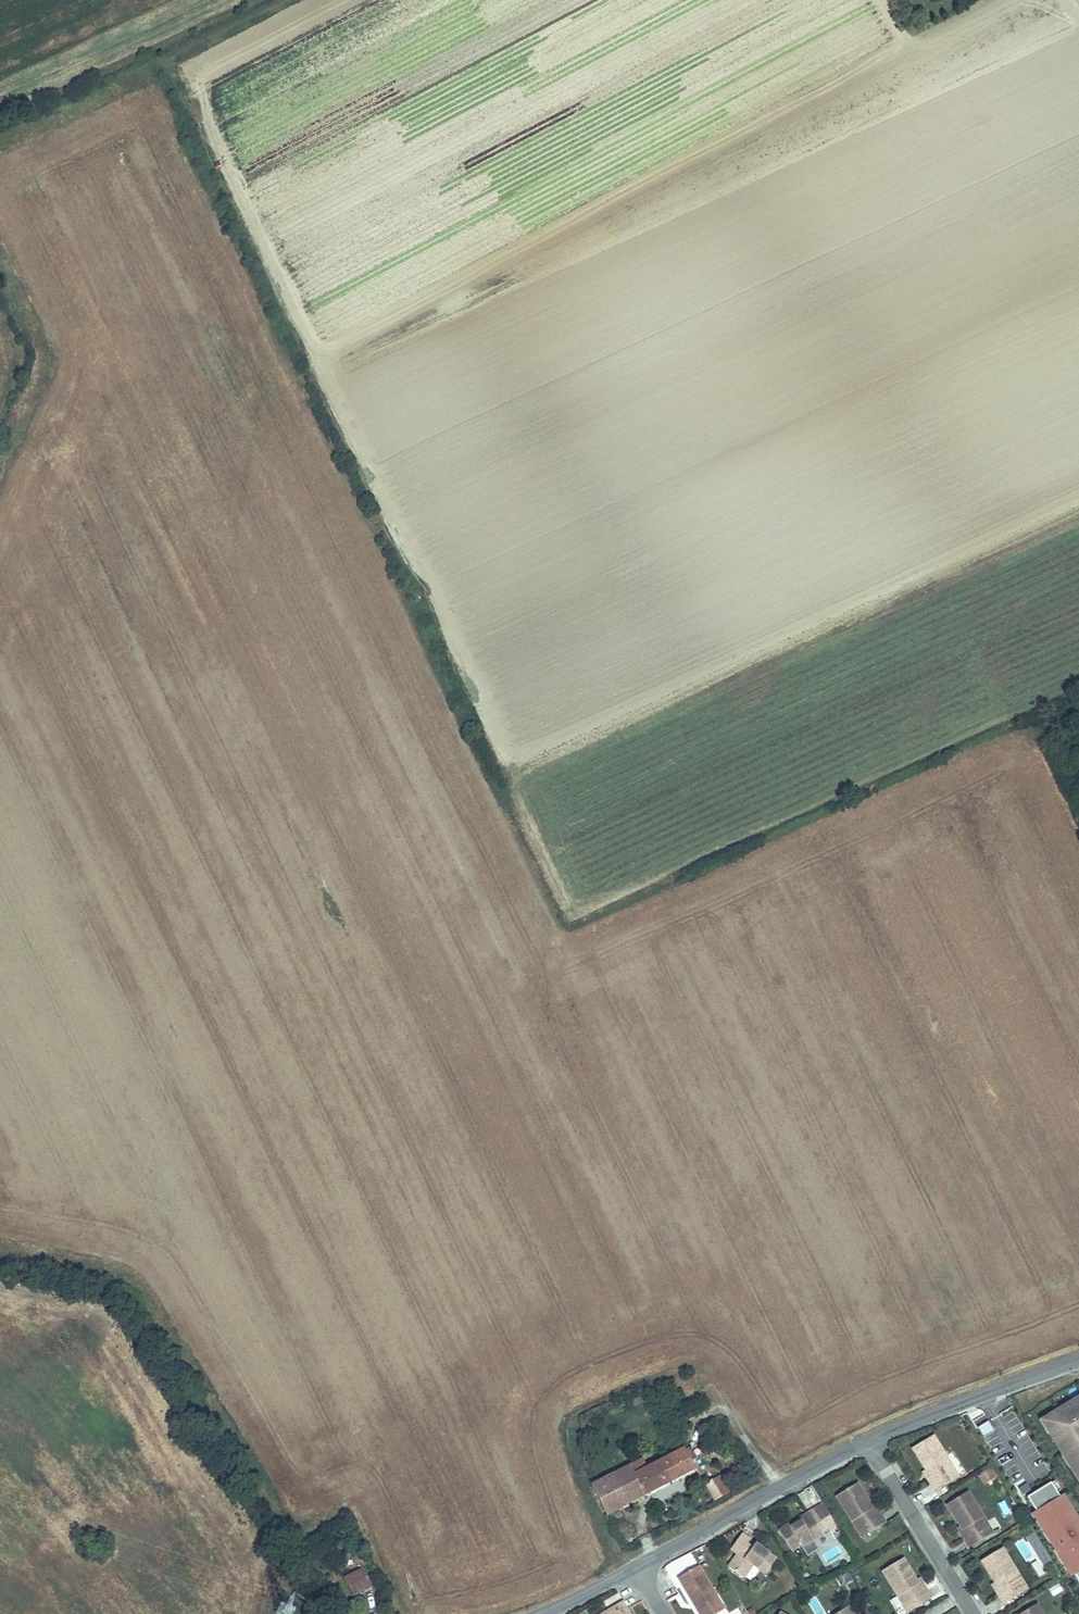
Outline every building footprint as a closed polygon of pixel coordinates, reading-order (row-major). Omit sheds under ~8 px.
[(1078,1486),(1078,1396),(1039,1421),(1078,1486)] [(978,1427),(984,1437),(994,1432),(988,1421),(978,1427)] [(931,1437),(911,1449),(924,1471),(932,1483),(929,1485),(934,1493),(949,1483),(945,1476),(952,1471),(931,1437)] [(640,1461),(590,1486),(605,1515),(693,1470),(682,1450),(645,1469),(640,1461)] [(977,1476),(983,1485),(998,1477),(992,1467),(977,1476)] [(924,1471),(922,1473),(929,1485),(932,1483),(924,1471)] [(952,1471),(945,1476),(949,1483),(956,1479),(952,1471)] [(729,1494),(719,1477),(705,1485),(715,1502),(729,1494)] [(855,1486),(835,1498),(856,1532),(863,1527),(868,1535),(883,1525),(879,1518),(876,1519),(868,1507),(855,1486)] [(1029,1499),(1038,1512),(1032,1516),(1071,1579),(1075,1577),(1078,1584),(1078,1521),(1064,1496),(1059,1499),(1051,1486),(1029,1499)] [(966,1494),(946,1506),(959,1527),(967,1540),(964,1542),(969,1549),(984,1540),(979,1532),(987,1528),(966,1494)] [(1005,1500),(998,1504),(1005,1517),(1012,1513),(1005,1500)] [(871,1505),(868,1507),(876,1519),(879,1518),(871,1505)] [(788,1527),(778,1533),(789,1552),(799,1547),(800,1549),(820,1536),(818,1532),(825,1527),(814,1511),(807,1516),(808,1518),(800,1524),(789,1530),(788,1527)] [(807,1516),(798,1521),(800,1524),(808,1518),(807,1516)] [(863,1527),(856,1532),(861,1539),(868,1535),(863,1527)] [(967,1540),(959,1527),(956,1529),(964,1542),(967,1540)] [(987,1528),(979,1532),(984,1540),(991,1535),(987,1528)] [(1021,1539),(1034,1569),(1049,1563),(1036,1533),(1021,1539)] [(748,1543),(740,1537),(730,1552),(738,1557),(728,1571),(741,1581),(751,1567),(757,1572),(761,1567),(767,1572),(774,1562),(754,1547),(748,1555),(743,1551),(748,1543)] [(1000,1550),(981,1562),(994,1584),(1002,1596),(999,1598),(1003,1605),(1018,1596),(1014,1588),(1021,1584),(1000,1550)] [(901,1561),(881,1573),(903,1607),(910,1602),(915,1610),(930,1600),(925,1592),(922,1594),(914,1582),(901,1561)] [(761,1567),(757,1572),(764,1576),(767,1572),(761,1567)] [(361,1570),(345,1581),(356,1598),(373,1586),(361,1570)] [(672,1588),(690,1613),(722,1613),(693,1573),(672,1588)] [(917,1580),(914,1582),(922,1594),(925,1592),(917,1580)] [(1002,1596),(994,1584),(991,1586),(999,1598),(1002,1596)] [(1021,1584),(1014,1588),(1018,1596),(1026,1591),(1021,1584)] [(1053,1596),(1062,1591),(1058,1584),(1049,1589),(1053,1596)] [(903,1607),(907,1613),(915,1610),(910,1602),(903,1607)]
